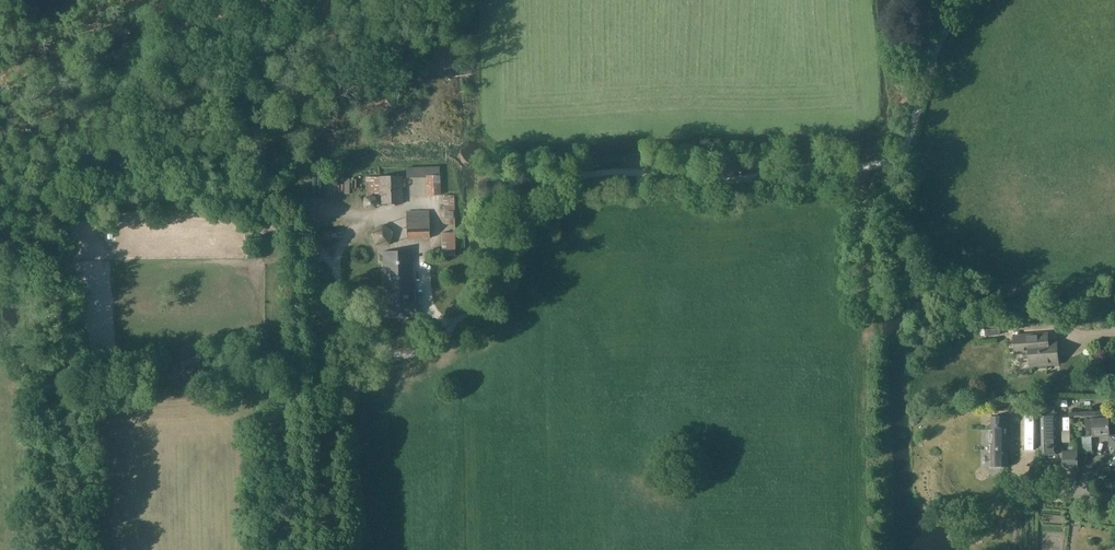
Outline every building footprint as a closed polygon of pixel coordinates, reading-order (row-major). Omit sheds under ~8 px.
[(413,197),(440,196),(439,168),(412,169),(413,197)] [(402,205),(401,178),(365,179),(366,198),(379,197),(380,206),(402,205)] [(444,211),(455,211),(454,195),(443,196),(444,211)] [(378,199),(367,199),(367,210),(378,210),(378,199)] [(407,240),(429,240),(428,212),(406,212),(407,240)] [(380,225),(371,233),(376,246),(389,245),(393,234),(383,225),(380,225)] [(442,257),(455,256),(454,234),(441,234),(442,257)] [(412,291),(411,252),(382,253),(382,256),(384,256),(385,298),(386,318),(415,317),(414,291),(412,291)] [(1048,334),(1014,336),(1016,353),(1029,352),(1030,366),(1033,366),(1033,367),(1041,366),(1041,365),(1059,364),(1057,342),(1049,343),(1048,334)] [(1057,414),(1042,414),(1043,455),(1057,454),(1057,414)] [(992,417),(991,467),(1009,467),(1009,417),(992,417)] [(1026,417),(1026,438),(1036,438),(1037,417),(1026,417)] [(1109,420),(1087,421),(1088,437),(1092,437),(1110,436),(1110,435),(1109,420)] [(1064,469),(1079,468),(1079,450),(1063,450),(1064,469)]
